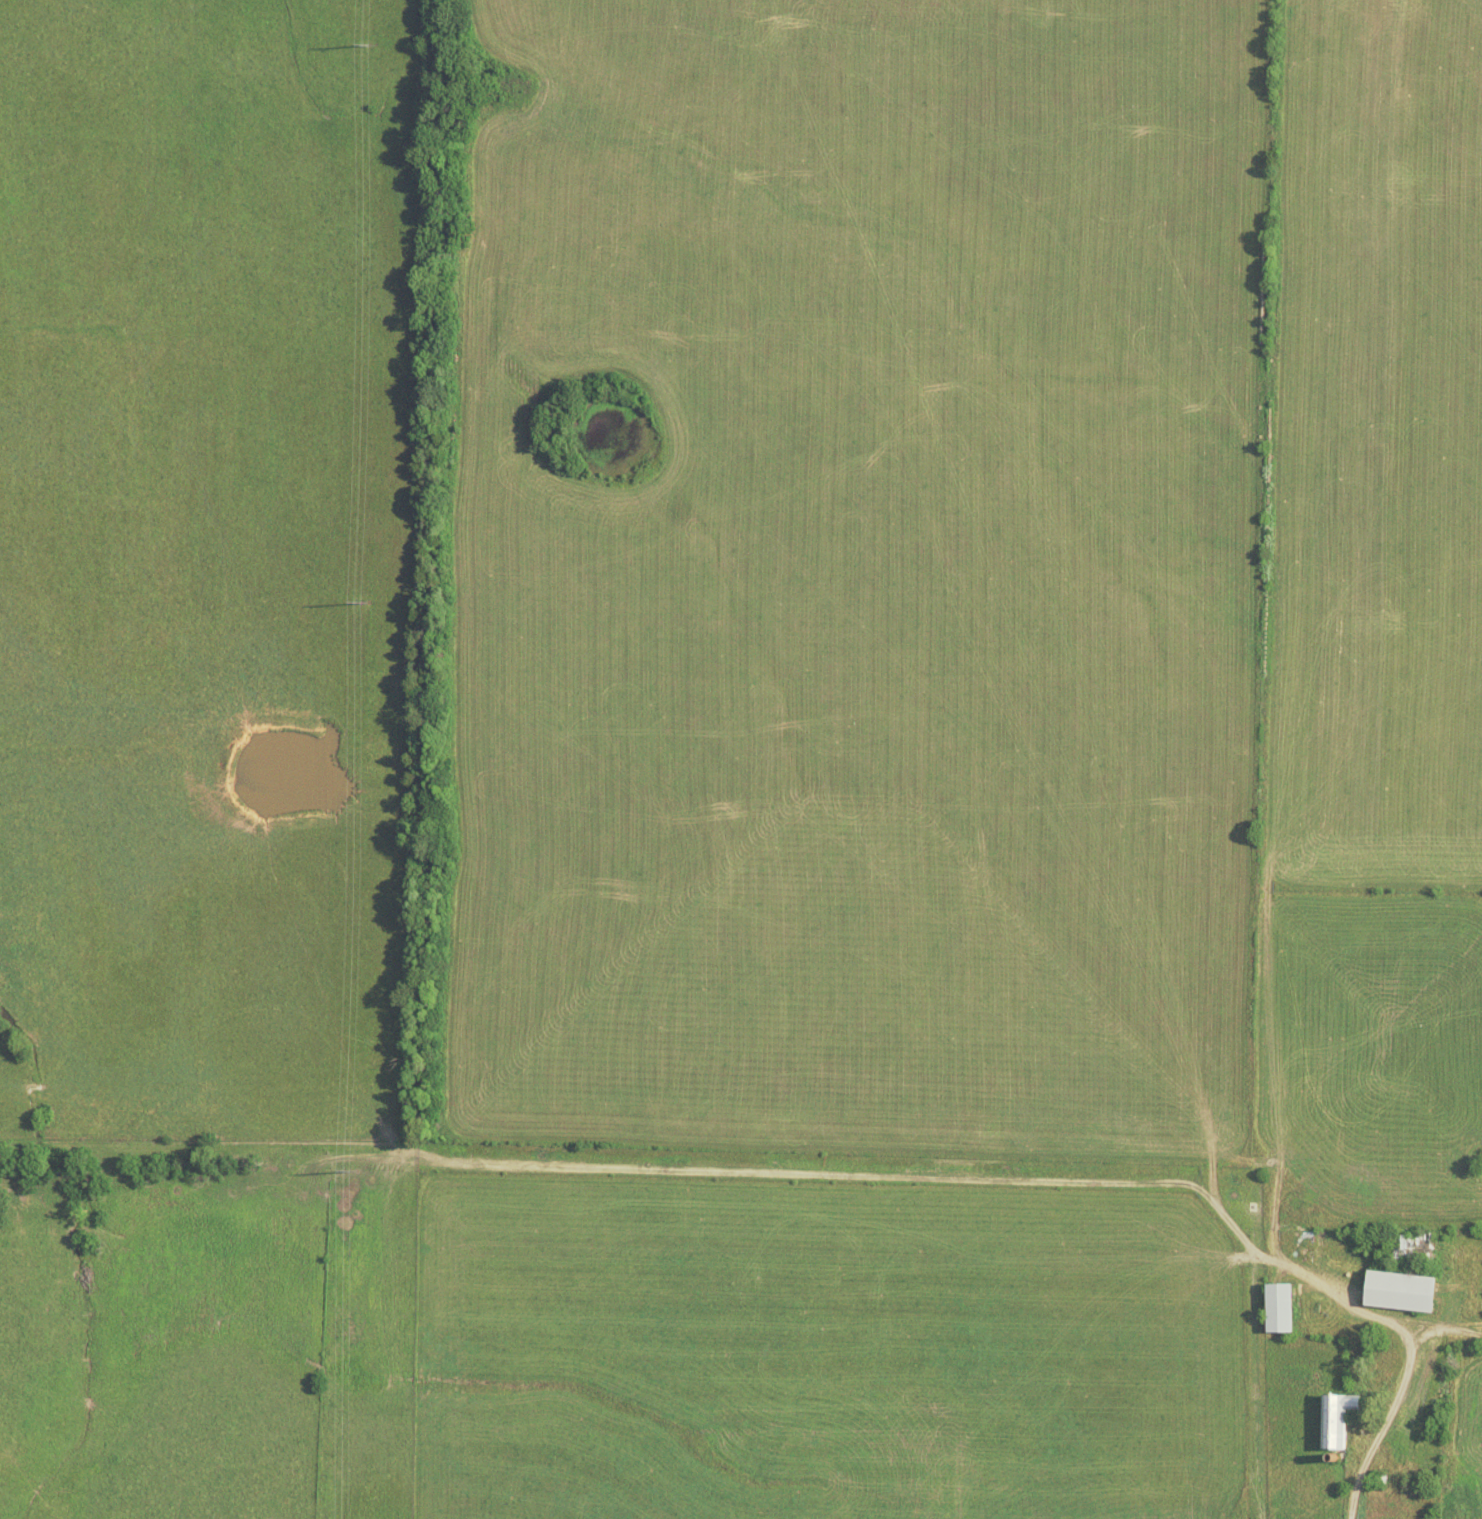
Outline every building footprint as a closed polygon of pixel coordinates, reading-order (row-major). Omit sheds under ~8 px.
[(1388,1263),(1429,1263),(1429,1235),(1389,1235),(1388,1263)] [(1363,1271),(1360,1306),(1428,1313),(1431,1277),(1363,1271)] [(1263,1332),(1288,1332),(1288,1284),(1263,1284),(1263,1332)] [(1320,1449),(1346,1450),(1347,1409),(1357,1409),(1358,1395),(1321,1394),(1320,1449)]
